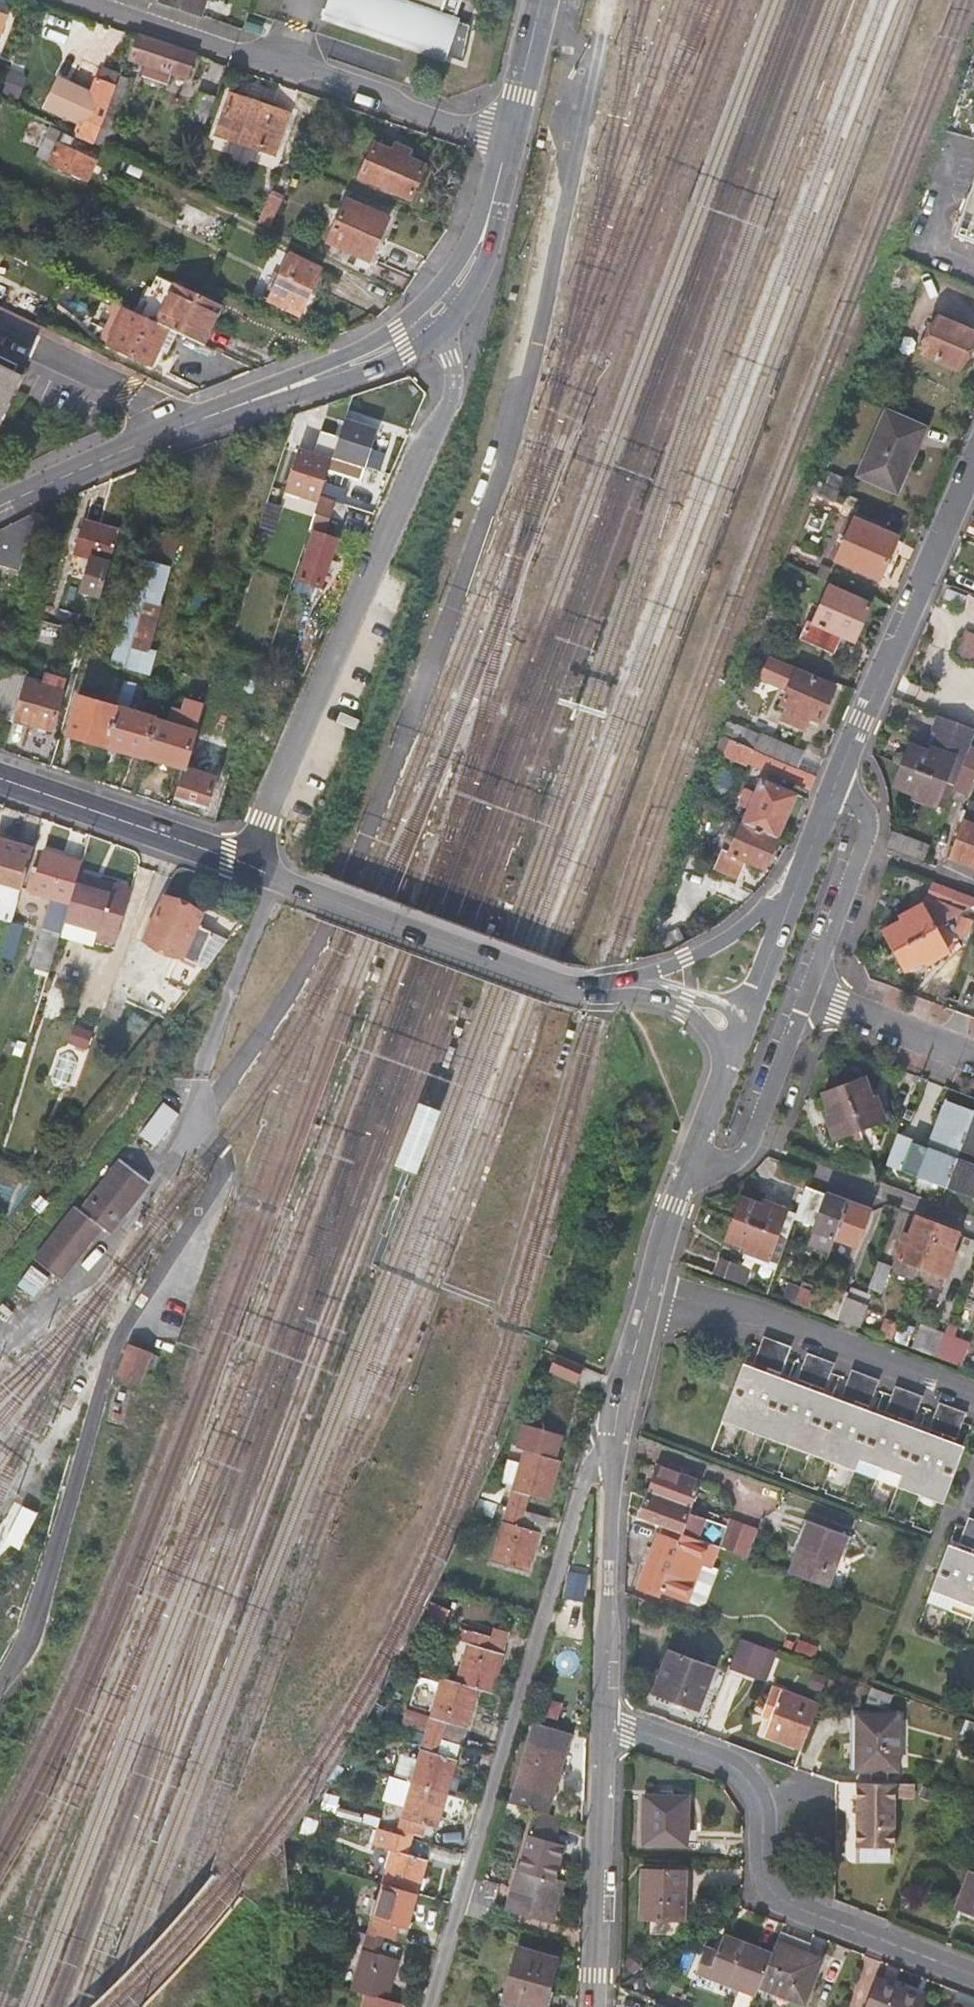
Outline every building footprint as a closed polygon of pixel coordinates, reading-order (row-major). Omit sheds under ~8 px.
[(158,3),(197,16),(203,0),(159,0),(158,3)] [(447,52),(342,19),(355,0),(334,0),(328,21),(445,58),(447,52)] [(447,52),(458,17),(446,13),(450,0),(355,0),(342,19),(447,52)] [(139,33),(130,58),(144,62),(139,75),(164,84),(169,72),(184,77),(193,54),(139,33)] [(77,137),(96,146),(121,76),(105,70),(102,79),(99,77),(93,92),(61,79),(48,112),(81,124),(77,137)] [(124,74),(111,109),(121,113),(134,78),(124,74)] [(194,106),(210,112),(220,85),(204,80),(194,106)] [(231,95),(215,136),(273,157),(288,117),(231,95)] [(373,143),(357,177),(407,200),(422,167),(403,157),(406,149),(395,144),(392,151),(373,143)] [(60,147),(53,164),(87,180),(95,163),(60,147)] [(961,238),(973,241),(973,190),(961,238)] [(353,202),(331,244),(373,265),(394,222),(353,202)] [(293,255),(272,300),(289,308),(293,303),(306,310),(324,270),(293,255)] [(218,308),(174,285),(156,277),(139,309),(145,312),(143,316),(156,322),(178,332),(201,344),(218,308)] [(166,354),(178,332),(156,322),(125,308),(108,344),(150,364),(157,350),(166,354)] [(961,369),(973,341),(973,331),(941,315),(924,351),(961,369)] [(23,377),(0,366),(0,426),(23,377)] [(864,471),(899,486),(926,426),(891,410),(864,471)] [(379,427),(347,417),(341,435),(334,455),(367,465),(379,427)] [(334,455),(341,435),(323,429),(315,452),(300,447),(287,489),(320,499),(321,495),(334,455)] [(344,503),(321,495),(320,499),(310,529),(315,532),(299,580),(320,586),(337,539),(322,534),(328,513),(340,517),(344,503)] [(23,553),(35,509),(0,529),(0,541),(23,553)] [(83,527),(79,541),(76,551),(84,553),(83,557),(90,559),(82,590),(100,596),(118,529),(85,519),(83,527)] [(839,558),(883,578),(901,538),(857,519),(839,558)] [(973,519),(966,535),(973,538),(973,519)] [(74,539),(79,541),(83,527),(78,525),(74,539)] [(132,594),(158,602),(169,566),(143,559),(132,594)] [(816,622),(810,620),(802,635),(841,651),(847,637),(855,641),(872,603),(833,585),(816,622)] [(957,656),(973,662),(973,634),(968,632),(957,656)] [(13,718),(24,680),(26,671),(0,663),(0,715),(13,718)] [(798,671),(783,705),(788,707),(782,721),(805,731),(809,723),(820,727),(836,688),(798,671)] [(38,684),(24,680),(13,718),(50,728),(64,679),(42,672),(38,684)] [(69,734),(106,745),(118,705),(125,678),(114,674),(109,691),(113,692),(109,703),(80,694),(69,734)] [(146,756),(185,768),(196,732),(205,706),(191,702),(182,728),(156,719),(146,756)] [(106,745),(146,756),(156,719),(157,716),(118,705),(106,745)] [(946,732),(938,753),(932,750),(930,754),(913,747),(905,767),(954,787),(971,745),(973,735),(973,728),(938,714),(934,726),(946,732)] [(741,724),(734,739),(753,748),(761,732),(741,724)] [(807,751),(761,732),(753,748),(800,768),(807,751)] [(751,762),(814,789),(819,776),(800,768),(753,748),(734,739),(726,755),(749,765),(751,762)] [(954,787),(968,792),(973,777),(973,746),(971,745),(954,787)] [(954,787),(905,767),(897,788),(915,795),(913,799),(946,811),(954,787)] [(217,776),(185,768),(177,793),(208,803),(217,776)] [(744,822),(744,824),(779,839),(800,794),(763,779),(744,822)] [(973,867),(973,802),(952,859),(959,862),(973,867)] [(766,868),(779,839),(744,824),(731,853),(766,868)] [(891,834),(888,847),(922,859),(926,848),(891,834)] [(21,888),(32,850),(0,840),(0,881),(21,888)] [(31,892),(70,904),(79,873),(81,865),(43,853),(31,892)] [(132,889),(79,873),(70,904),(65,918),(99,929),(97,935),(117,942),(132,889)] [(895,949),(934,928),(973,907),(973,899),(940,885),(936,898),(902,916),(904,919),(885,929),(895,949)] [(164,983),(185,992),(226,939),(212,934),(213,932),(197,924),(202,915),(162,896),(142,937),(176,955),(164,983)] [(958,931),(969,936),(973,924),(973,921),(963,917),(958,931)] [(934,928),(895,949),(906,969),(924,960),(926,963),(947,952),(934,928)] [(31,967),(49,974),(61,935),(41,930),(31,967)] [(867,1080),(846,1088),(860,1130),(885,1121),(878,1098),(873,1099),(867,1080)] [(837,1138),(860,1130),(846,1088),(825,1095),(832,1115),(829,1116),(837,1138)] [(893,1115),(904,1119),(912,1097),(901,1094),(893,1115)] [(938,1116),(973,1129),(973,1111),(944,1100),(938,1116)] [(439,1110),(417,1103),(395,1168),(405,1172),(416,1176),(439,1110)] [(141,1136),(156,1147),(179,1117),(164,1106),(141,1136)] [(938,1116),(925,1147),(898,1136),(887,1164),(918,1176),(920,1173),(973,1194),(973,1129),(938,1116)] [(879,1142),(874,1156),(885,1160),(891,1146),(879,1142)] [(858,1174),(879,1183),(880,1183),(869,1152),(866,1153),(867,1159),(863,1158),(858,1174)] [(151,1184),(121,1161),(81,1212),(108,1233),(111,1235),(151,1184)] [(744,1197),(736,1218),(777,1234),(789,1239),(796,1220),(816,1227),(816,1231),(836,1238),(849,1203),(838,1199),(830,1195),(809,1188),(799,1213),(765,1200),(763,1204),(744,1197)] [(856,1246),(870,1211),(860,1208),(849,1203),(836,1238),(856,1246)] [(66,1286),(108,1233),(81,1212),(76,1208),(35,1262),(66,1286)] [(769,1258),(777,1234),(736,1218),(728,1238),(747,1246),(746,1249),(769,1258)] [(918,1277),(922,1267),(938,1225),(918,1218),(910,1235),(907,1235),(897,1258),(902,1259),(897,1269),(918,1277)] [(951,1252),(959,1234),(938,1225),(922,1267),(946,1275),(955,1254),(951,1252)] [(718,1259),(712,1274),(734,1282),(740,1267),(718,1259)] [(875,1261),(865,1287),(877,1291),(887,1266),(875,1261)] [(33,1266),(24,1279),(41,1292),(50,1280),(33,1266)] [(773,1276),(761,1271),(756,1285),(768,1289),(773,1276)] [(801,1286),(795,1299),(807,1304),(812,1291),(801,1286)] [(829,1318),(836,1298),(838,1294),(822,1287),(813,1311),(829,1318)] [(836,1298),(838,1299),(857,1306),(861,1294),(840,1287),(838,1294),(836,1298)] [(857,1306),(838,1299),(831,1318),(849,1325),(857,1306)] [(881,1332),(892,1336),(897,1322),(886,1319),(881,1332)] [(939,1359),(947,1338),(921,1329),(913,1349),(939,1359)] [(948,1336),(947,1338),(939,1359),(962,1368),(970,1345),(948,1336)] [(778,1373),(784,1357),(787,1348),(781,1345),(767,1340),(762,1338),(752,1362),(765,1367),(778,1373)] [(130,1346),(117,1379),(142,1389),(150,1369),(157,1372),(162,1359),(130,1346)] [(822,1389),(828,1374),(831,1364),(825,1362),(813,1357),(805,1355),(796,1379),(809,1384),(822,1389)] [(578,1387),(585,1369),(558,1358),(551,1377),(578,1387)] [(765,1367),(752,1362),(751,1368),(763,1373),(765,1367)] [(741,1364),(719,1421),(852,1472),(854,1464),(897,1479),(894,1488),(939,1504),(961,1448),(940,1440),(927,1435),(909,1428),(895,1423),(881,1417),(820,1394),(807,1390),(794,1384),(776,1378),(763,1373),(751,1368),(741,1364)] [(778,1373),(765,1367),(763,1373),(776,1378),(778,1373)] [(866,1406),(872,1390),(875,1380),(870,1378),(855,1373),(850,1371),(840,1395),(866,1406)] [(561,1406),(568,1386),(541,1377),(534,1397),(561,1406)] [(796,1379),(794,1384),(807,1390),(809,1384),(796,1379)] [(822,1389),(809,1384),(807,1390),(820,1394),(822,1389)] [(910,1422),(916,1407),(920,1398),(914,1395),(898,1389),(893,1386),(883,1411),(897,1417),(910,1422)] [(955,1439),(960,1424),(964,1414),(959,1412),(944,1407),(938,1405),(929,1429),(942,1434),(955,1439)] [(897,1417),(883,1411),(881,1417),(895,1423),(897,1417)] [(910,1422),(897,1417),(895,1423),(909,1428),(910,1422)] [(942,1434),(929,1429),(927,1435),(940,1440),(942,1434)] [(525,1456),(509,1512),(528,1517),(532,1501),(545,1505),(557,1466),(552,1464),(560,1440),(524,1430),(517,1454),(525,1456)] [(659,1466),(649,1495),(690,1511),(701,1480),(687,1475),(689,1470),(672,1463),(669,1469),(659,1466)] [(649,1495),(641,1518),(663,1526),(695,1538),(714,1545),(720,1547),(733,1552),(741,1531),(727,1526),(716,1521),(690,1511),(649,1495)] [(523,1530),(528,1517),(509,1512),(493,1565),(525,1577),(537,1535),(523,1530)] [(968,1516),(958,1542),(973,1548),(973,1519),(968,1516)] [(537,1535),(554,1539),(558,1525),(528,1517),(523,1530),(537,1535)] [(730,1518),(727,1526),(741,1531),(733,1552),(747,1557),(758,1529),(730,1518)] [(808,1520),(787,1572),(826,1587),(846,1534),(808,1520)] [(658,1532),(649,1554),(644,1552),(639,1565),(645,1567),(638,1584),(659,1592),(660,1589),(691,1600),(705,1563),(713,1566),(720,1547),(714,1545),(695,1538),(663,1526),(661,1533),(658,1532)] [(948,1543),(927,1599),(973,1616),(973,1553),(948,1543)] [(424,1629),(435,1609),(427,1606),(418,1626),(424,1629)] [(450,1614),(435,1609),(424,1629),(440,1636),(450,1614)] [(468,1647),(472,1635),(461,1632),(457,1644),(468,1647)] [(491,1700),(501,1662),(488,1658),(492,1641),(472,1635),(468,1647),(456,1690),(474,1695),(491,1700)] [(743,1635),(733,1664),(761,1674),(772,1646),(743,1635)] [(501,1662),(507,1641),(494,1637),(492,1641),(488,1658),(501,1662)] [(778,1648),(772,1646),(761,1674),(767,1676),(778,1648)] [(673,1650),(657,1693),(703,1711),(718,1667),(673,1650)] [(463,1735),(474,1695),(456,1690),(440,1686),(424,1743),(438,1746),(443,1729),(463,1735)] [(763,1733),(800,1747),(817,1703),(771,1686),(764,1703),(772,1707),(763,1733)] [(856,1714),(855,1768),(896,1770),(898,1716),(856,1714)] [(463,1735),(443,1729),(438,1746),(461,1753),(464,1754),(468,1737),(463,1735)] [(548,1729),(544,1741),(560,1745),(563,1732),(548,1729)] [(565,1747),(560,1745),(544,1741),(530,1739),(515,1799),(537,1806),(540,1793),(551,1797),(565,1747)] [(448,1798),(457,1767),(461,1753),(438,1746),(424,1743),(418,1766),(399,1761),(394,1779),(412,1784),(411,1788),(448,1798)] [(892,1845),(894,1782),(855,1782),(854,1844),(854,1860),(891,1861),(891,1845),(892,1845)] [(411,1788),(397,1837),(417,1843),(421,1827),(438,1832),(448,1798),(411,1788)] [(556,1795),(553,1810),(567,1814),(571,1799),(556,1795)] [(644,1795),(642,1842),(684,1843),(687,1796),(644,1795)] [(523,1826),(502,1898),(553,1914),(562,1875),(554,1872),(563,1837),(523,1826)] [(442,1833),(438,1832),(421,1827),(417,1843),(438,1849),(442,1833)] [(412,1861),(417,1843),(397,1837),(381,1893),(418,1903),(428,1865),(412,1861)] [(433,1867),(438,1849),(417,1843),(412,1861),(428,1865),(433,1867)] [(966,1865),(953,1900),(973,1909),(973,1868),(966,1865)] [(644,1868),(642,1917),(686,1919),(687,1869),(644,1868)] [(501,1887),(477,1880),(468,1910),(492,1917),(501,1887)] [(391,1927),(409,1933),(418,1903),(381,1893),(368,1941),(386,1946),(391,1927)] [(808,1944),(779,1934),(771,1953),(758,1985),(802,2004),(819,1959),(804,1952),(808,1944)] [(694,1971),(754,1996),(758,1985),(771,1953),(725,1935),(715,1957),(703,1952),(694,1971)] [(381,1963),(386,1946),(368,1941),(353,1993),(368,1997),(389,2003),(398,1968),(381,1963)] [(547,1953),(512,1944),(498,1994),(535,2003),(547,1953)] [(398,1968),(403,1951),(386,1946),(381,1963),(398,1968)] [(911,2004),(915,1995),(878,1979),(867,2006),(919,2006),(911,2004)] [(915,1995),(911,2004),(919,2006),(923,1998),(915,1995)] [(398,2006),(389,2003),(368,1997),(366,2006),(398,2006)]
